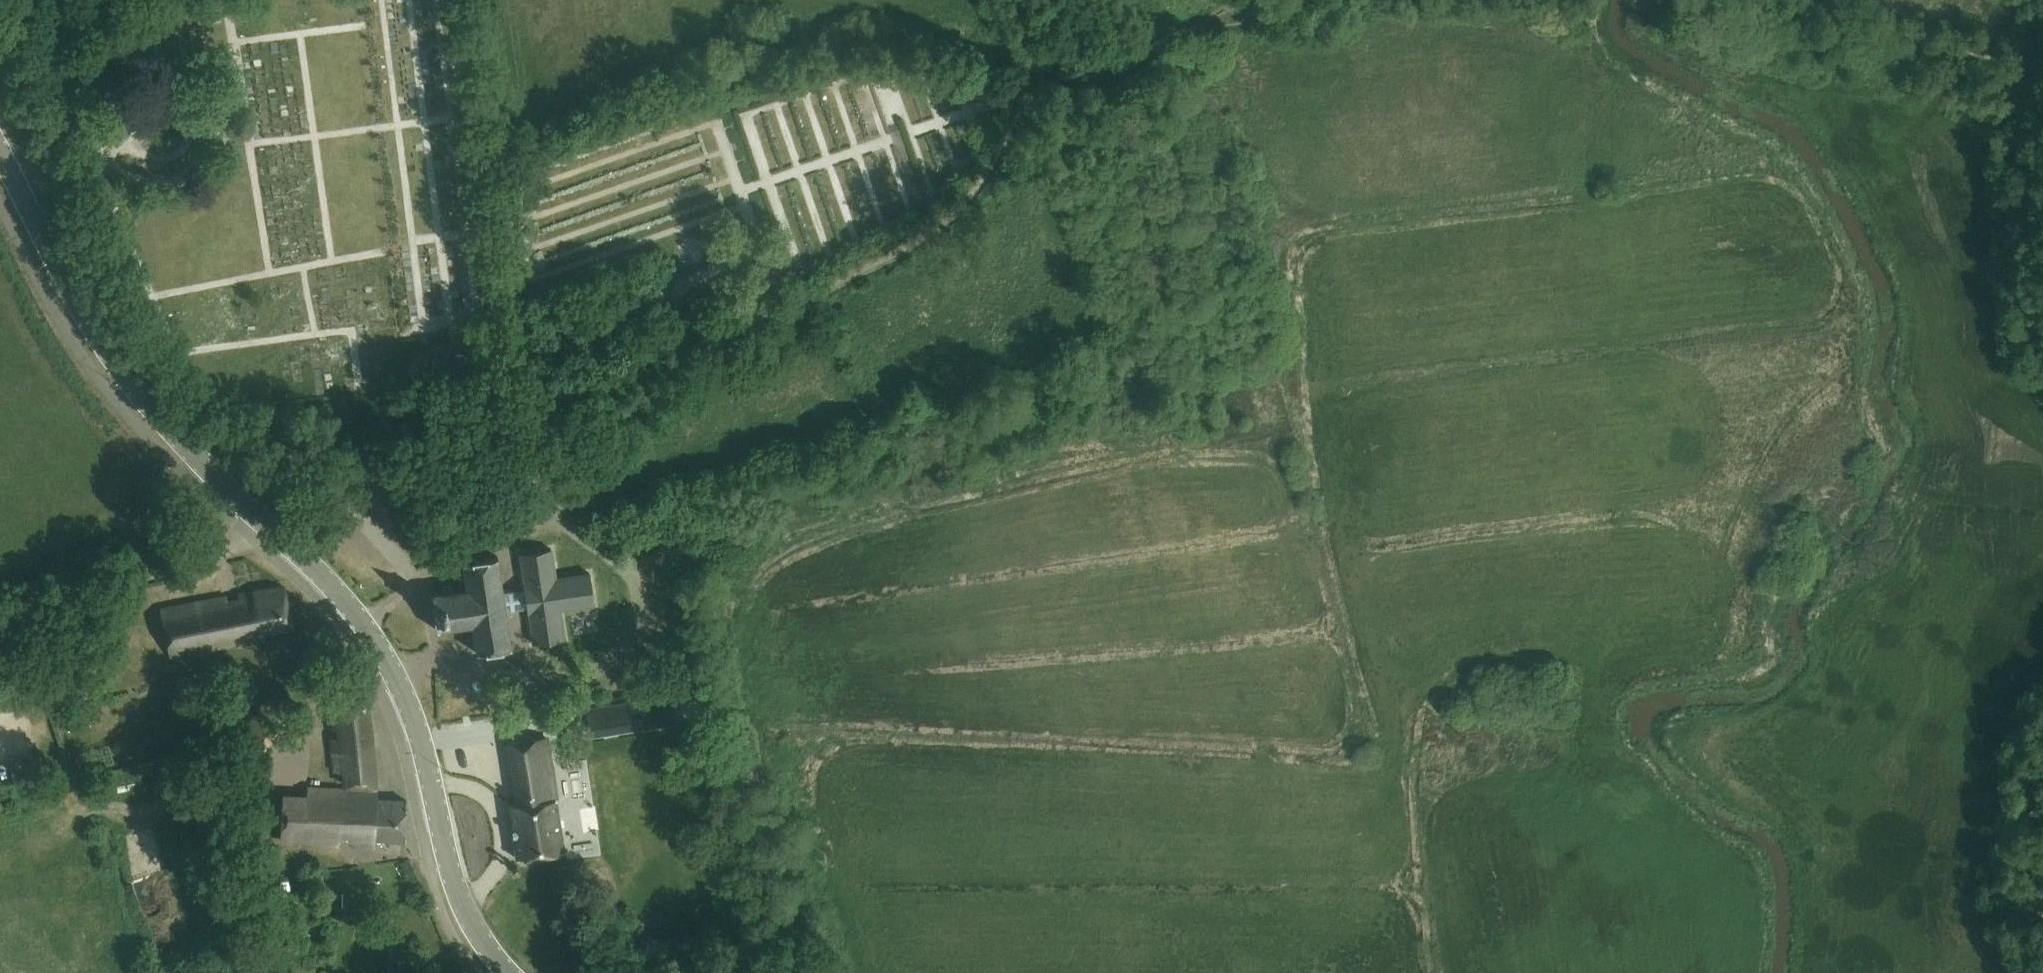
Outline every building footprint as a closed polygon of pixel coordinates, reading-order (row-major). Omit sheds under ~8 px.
[(686,256),(700,265),(709,253),(695,243),(686,256)] [(523,582),(524,588),(503,592),(497,555),(462,561),(466,589),(441,593),(441,592),(438,593),(434,594),(434,593),(431,594),(436,630),(439,629),(444,628),(446,628),(472,624),(476,652),(511,647),(506,611),(527,608),(528,614),(533,643),(565,638),(560,609),(594,604),(589,572),(555,577),(551,548),(519,553),(524,582),(523,582)] [(161,610),(171,657),(262,638),(261,631),(291,625),(282,584),(245,592),(237,594),(238,599),(227,602),(226,596),(161,610)] [(671,693),(629,701),(586,708),(591,734),(634,726),(676,719),(671,693)] [(335,697),(330,707),(332,728),(337,727),(338,735),(331,736),(335,768),(344,767),(346,785),(374,786),(364,694),(335,697)] [(286,710),(266,696),(236,740),(256,754),(286,710)] [(546,738),(507,744),(516,806),(508,807),(516,860),(564,852),(546,738)] [(283,793),(281,840),(305,841),(304,843),(338,845),(338,838),(351,839),(351,847),(373,849),(374,839),(403,840),(405,800),(375,798),(375,791),(308,787),(308,795),(283,793)]
